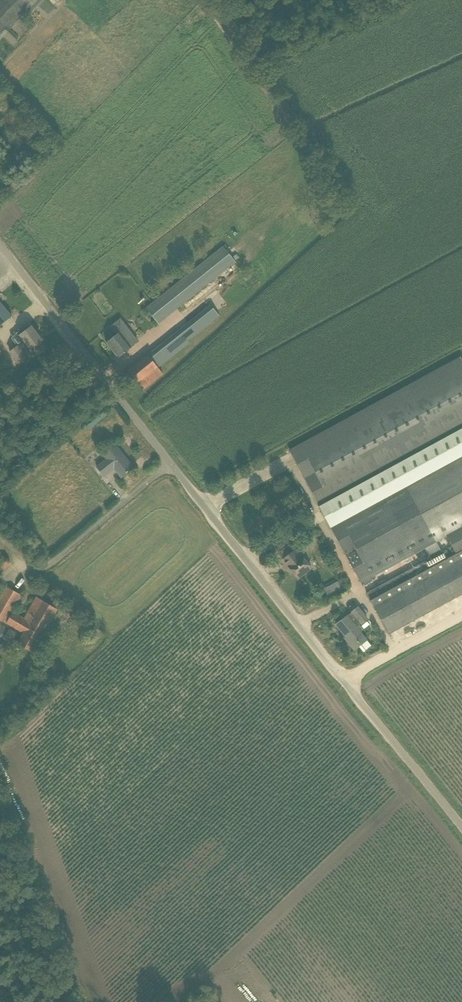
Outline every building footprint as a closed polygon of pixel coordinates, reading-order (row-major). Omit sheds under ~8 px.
[(25,13),(28,16),(44,0),(0,0),(0,39),(25,13)] [(224,247),(147,308),(159,323),(176,310),(179,314),(239,266),(224,247)] [(103,293),(93,298),(97,309),(108,304),(103,293)] [(12,317),(0,302),(0,327),(12,317)] [(107,343),(119,358),(132,348),(131,346),(159,323),(147,308),(144,305),(119,325),(117,322),(111,327),(117,335),(107,343)] [(188,341),(220,316),(211,305),(148,355),(158,368),(190,343),(188,341)] [(42,340),(32,327),(30,323),(16,333),(24,343),(19,347),(18,346),(10,352),(19,363),(26,358),(28,360),(35,354),(31,349),(42,340)] [(148,355),(129,371),(144,390),(163,374),(158,368),(148,355)] [(447,537),(456,554),(461,551),(461,360),(461,357),(290,450),(301,471),(320,506),(319,507),(330,527),(331,527),(361,583),(426,548),(431,558),(443,552),(437,542),(447,537)] [(105,456),(107,459),(97,467),(105,476),(115,468),(122,478),(134,468),(116,446),(105,456)] [(286,547),(291,553),(282,560),(288,568),(289,567),(298,579),(312,568),(302,556),(301,556),(296,550),(294,551),(289,544),(286,547)] [(443,552),(431,558),(367,593),(371,600),(370,600),(371,602),(371,601),(389,634),(461,594),(461,551),(456,554),(451,557),(447,550),(443,552)] [(338,582),(331,585),(336,593),(342,590),(338,582)] [(33,652),(57,609),(37,597),(25,619),(12,612),(22,595),(7,587),(0,599),(0,620),(7,624),(7,623),(24,633),(18,644),(33,652)] [(363,630),(363,629),(359,625),(361,623),(362,624),(368,619),(358,607),(352,612),(348,616),(336,625),(349,641),(348,642),(354,650),(359,646),(364,652),(371,646),(367,640),(360,632),(363,630)]
